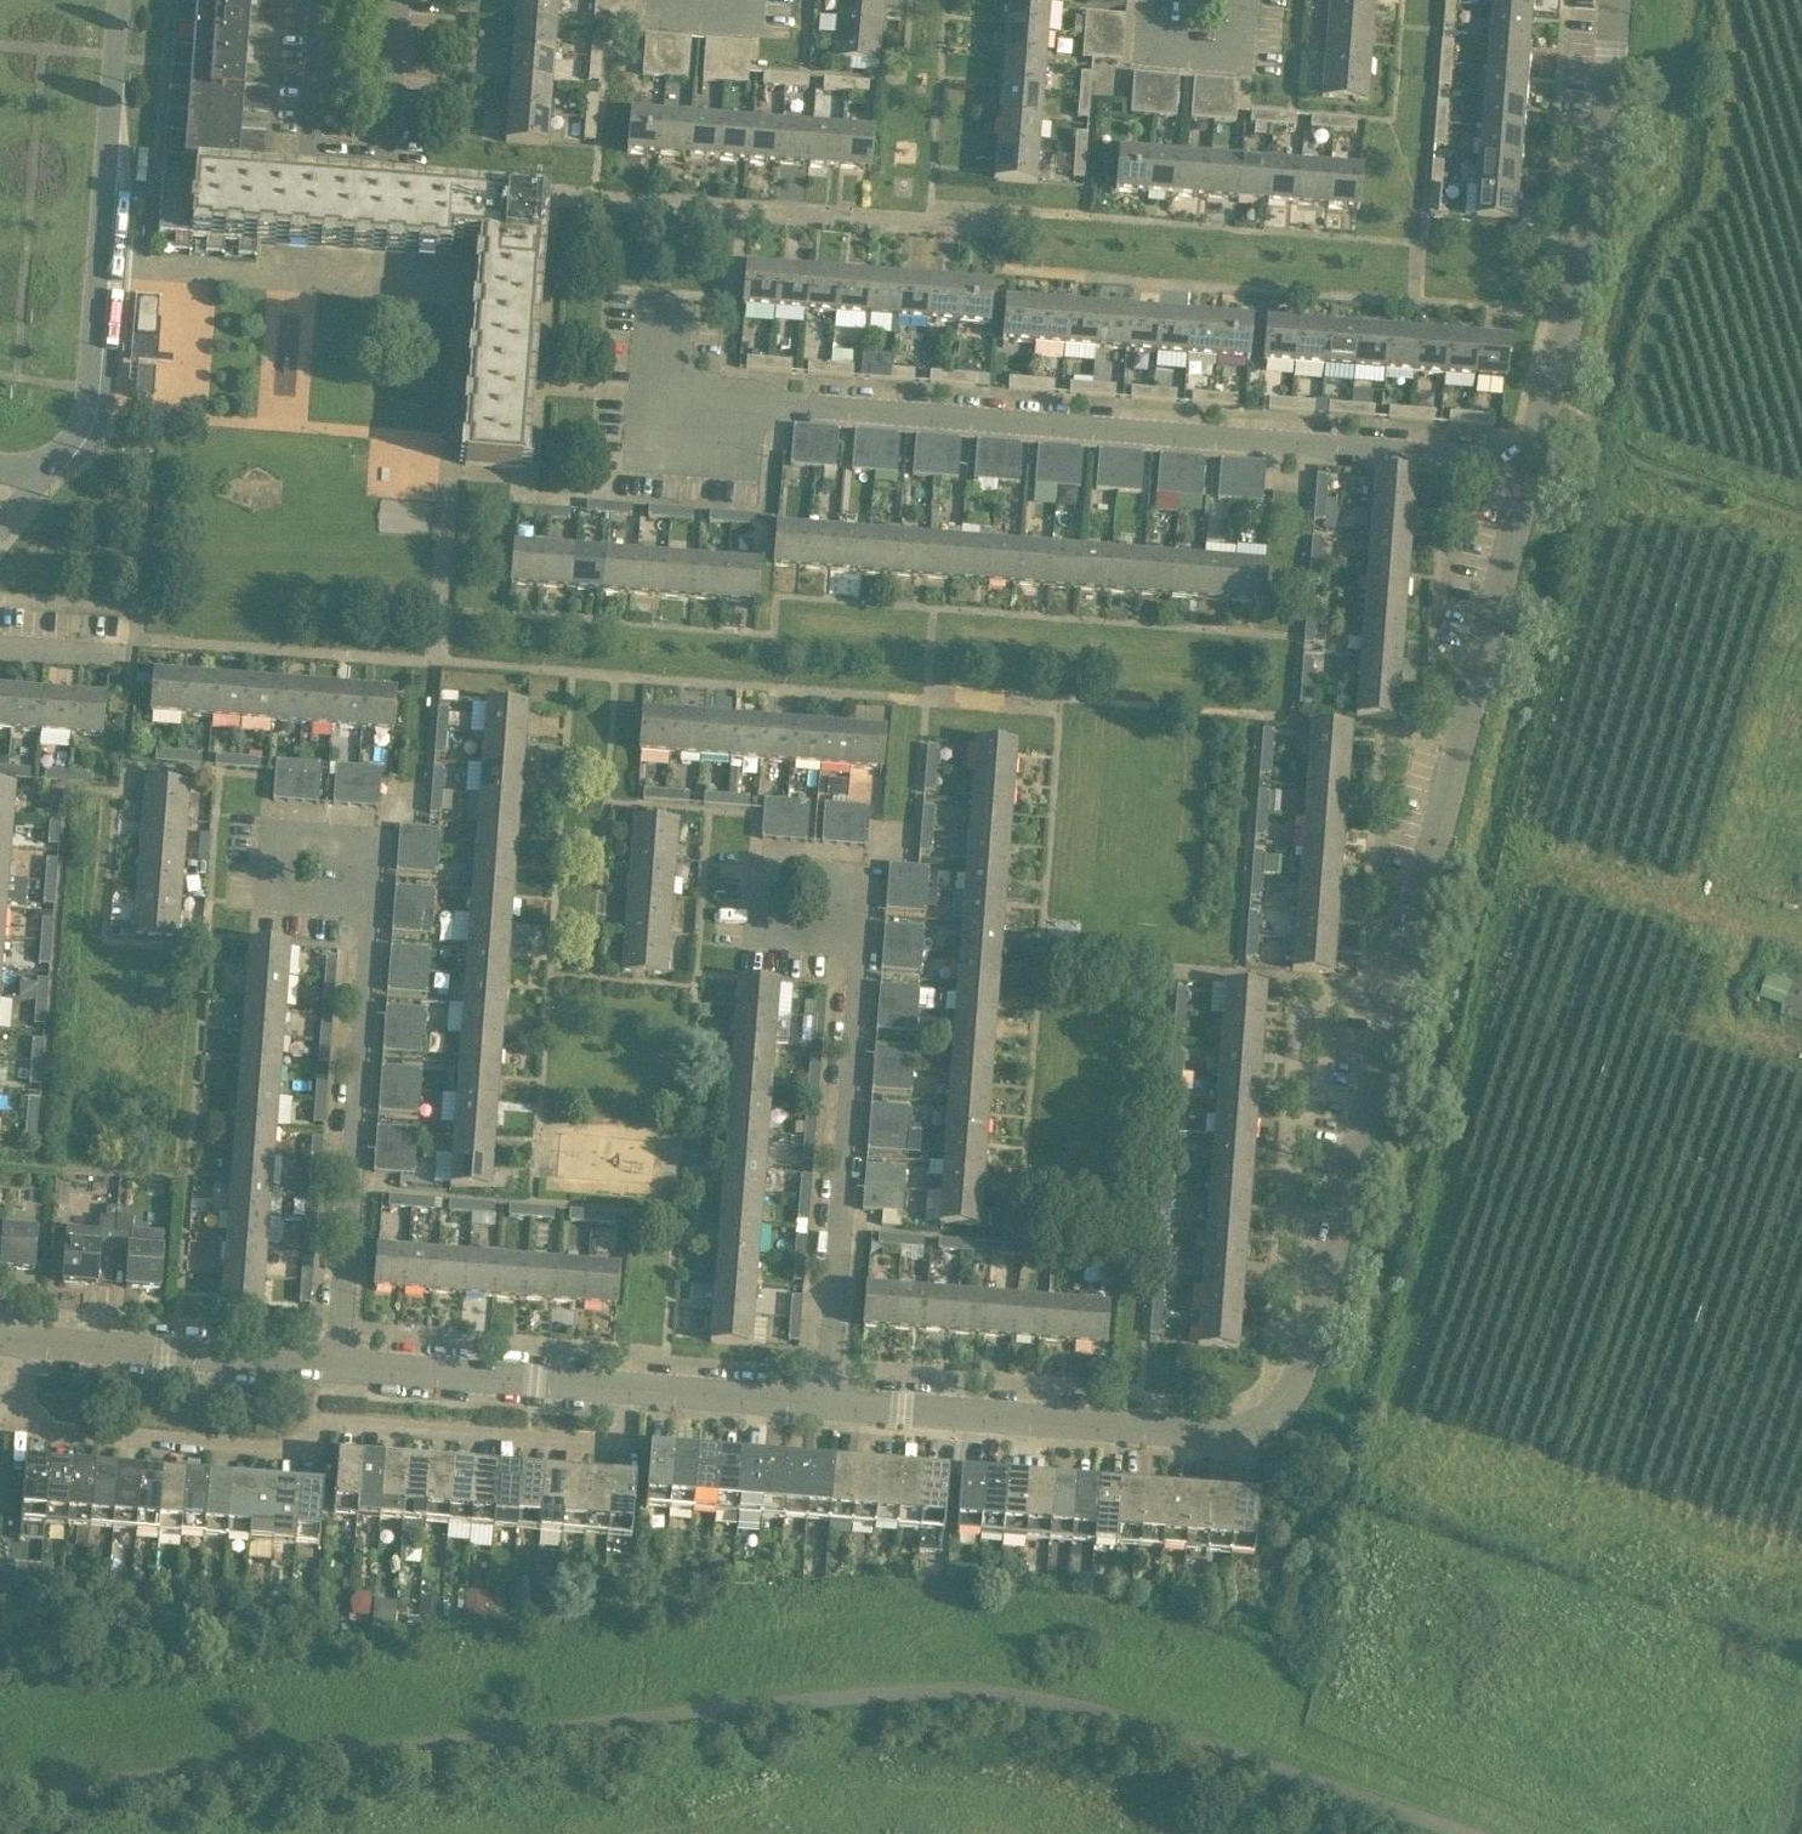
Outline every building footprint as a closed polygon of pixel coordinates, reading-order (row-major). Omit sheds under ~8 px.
[(184,160),(238,164),(251,0),(196,0),(184,160)] [(555,26),(557,0),(516,0),(514,22),(555,26)] [(593,20),(604,21),(605,6),(606,0),(595,0),(593,20)] [(634,8),(635,0),(606,0),(605,6),(634,8)] [(837,19),(881,22),(883,0),(839,0),(837,19)] [(1047,33),(1049,3),(1011,0),(1009,0),(1006,30),(1047,33)] [(1375,0),(1331,0),(1329,19),(1373,22),(1375,0)] [(1534,11),(1535,0),(1494,0),(1493,8),(1534,11)] [(1446,4),(1444,27),(1456,28),(1457,5),(1446,4)] [(605,6),(604,21),(633,23),(634,8),(605,6)] [(1491,38),(1531,41),(1534,11),(1493,8),(1491,38)] [(1095,29),(1096,14),(1085,13),(1083,36),(1094,37),(1095,29)] [(1124,32),(1125,16),(1096,14),(1095,29),(1124,32)] [(878,62),(881,22),(837,19),(834,58),(878,62)] [(1329,19),(1326,57),(1370,61),(1373,22),(1329,19)] [(512,52),(553,56),(555,26),(514,22),(512,52)] [(1123,47),(1124,32),(1095,29),(1094,37),(1094,44),(1123,47)] [(1006,30),(1004,60),(1044,63),(1047,33),(1006,30)] [(660,37),(645,35),(643,65),(658,66),(660,37)] [(592,36),(590,59),(601,60),(603,36),(592,36)] [(1094,44),(1094,37),(1083,36),(1082,58),(1093,59),(1094,44)] [(658,66),(666,67),(673,67),(676,38),(660,37),(658,66)] [(673,67),(688,68),(691,39),(676,38),(673,67)] [(1489,68),(1529,71),(1531,41),(1491,38),(1489,68)] [(721,42),(706,40),(703,70),(718,71),(721,42)] [(1441,64),(1453,65),(1454,42),(1443,41),(1441,64)] [(736,43),(721,42),(718,71),(726,71),(733,72),(736,43)] [(733,72),(748,73),(751,44),(736,43),(733,72)] [(1094,44),(1093,59),(1122,62),(1123,47),(1094,44)] [(509,82),(550,86),(553,56),(512,52),(509,82)] [(1370,61),(1326,57),(1323,97),(1367,100),(1370,61)] [(601,60),(590,59),(588,81),(599,81),(601,60)] [(1001,90),(1042,93),(1044,63),(1004,60),(1001,90)] [(1441,64),(1440,87),(1451,87),(1453,65),(1441,64)] [(658,66),(643,65),(642,76),(665,78),(666,67),(658,66)] [(673,67),(666,67),(665,78),(688,80),(688,68),(673,67)] [(1486,98),(1527,101),(1529,71),(1489,68),(1486,98)] [(726,71),(718,71),(703,70),(702,81),(725,83),(726,71)] [(748,73),(733,72),(726,71),(725,83),(748,84),(748,73)] [(1081,73),(1079,96),(1090,97),(1092,74),(1081,73)] [(786,76),(763,74),(763,86),(785,87),(786,76)] [(1131,103),(1146,105),(1148,76),(1133,74),(1131,103)] [(786,76),(785,87),(808,89),(809,78),(786,76)] [(1154,105),(1161,106),(1163,77),(1148,76),(1146,105),(1154,105)] [(1176,107),(1179,78),(1163,77),(1161,106),(1176,107)] [(846,81),(824,79),(823,90),(846,92),(846,81)] [(1191,108),(1206,109),(1208,81),(1193,79),(1191,108)] [(846,81),(846,92),(868,94),(869,83),(846,81)] [(1206,109),(1214,110),(1220,111),(1223,82),(1208,81),(1206,109)] [(507,112),(548,116),(550,86),(509,82),(507,112)] [(1220,111),(1236,112),(1239,83),(1223,82),(1220,111)] [(1001,90),(999,120),(1040,123),(1042,93),(1001,90)] [(587,96),(585,118),(597,119),(599,96),(587,96)] [(1090,97),(1079,96),(1077,119),(1088,119),(1090,97)] [(1524,131),(1527,101),(1486,98),(1484,128),(1524,131)] [(1437,124),(1448,125),(1450,102),(1438,102),(1437,124)] [(1154,105),(1146,105),(1131,103),(1130,114),(1153,116),(1154,105)] [(1176,107),(1161,106),(1154,105),(1153,116),(1175,118),(1176,107)] [(1206,109),(1191,108),(1190,119),(1213,121),(1214,110),(1206,109)] [(1220,111),(1214,110),(1213,121),(1235,123),(1236,112),(1220,111)] [(548,116),(507,112),(504,143),(545,147),(548,116)] [(1273,126),(1273,115),(1251,113),(1250,124),(1273,126)] [(626,154),(657,156),(661,116),(630,114),(626,154)] [(1296,116),(1273,115),(1273,126),(1295,128),(1296,116)] [(657,156),(688,159),(691,118),(661,116),(657,156)] [(597,119),(585,118),(584,141),(595,142),(597,119)] [(688,159),(718,161),(721,120),(691,118),(688,159)] [(1333,131),(1333,119),(1311,118),(1310,129),(1333,131)] [(1356,121),(1333,119),(1333,131),(1355,132),(1356,121)] [(718,161),(748,163),(751,123),(721,120),(718,161)] [(996,150),(1037,153),(1040,123),(999,120),(996,150)] [(748,163),(778,165),(781,125),(751,123),(748,163)] [(1437,124),(1435,147),(1446,148),(1448,125),(1437,124)] [(778,165),(808,168),(811,127),(781,125),(778,165)] [(808,168),(838,170),(841,130),(811,127),(808,168)] [(1482,157),(1522,161),(1524,131),(1484,128),(1482,157)] [(869,172),(872,132),(841,130),(838,170),(869,172)] [(1076,133),(1074,156),(1085,157),(1087,134),(1076,133)] [(1037,153),(996,150),(994,180),(1035,184),(1037,153)] [(1116,192),(1147,194),(1150,154),(1119,151),(1116,192)] [(1150,154),(1147,194),(1177,196),(1180,156),(1150,154)] [(1085,157),(1074,156),(1072,179),(1084,179),(1085,157)] [(1177,196),(1207,199),(1210,158),(1180,156),(1177,196)] [(1479,187),(1520,191),(1522,161),(1482,157),(1479,187)] [(1210,158),(1207,199),(1237,201),(1240,161),(1210,158)] [(1237,201),(1266,204),(1270,163),(1240,161),(1237,201)] [(1432,184),(1443,185),(1445,162),(1434,161),(1432,184)] [(1270,163),(1266,204),(1296,206),(1299,166),(1270,163)] [(1296,206),(1326,208),(1329,168),(1299,166),(1296,206)] [(1357,211),(1360,170),(1329,168),(1326,208),(1357,211)] [(162,175),(157,239),(159,239),(159,237),(175,239),(174,251),(189,252),(189,254),(191,254),(192,240),(206,241),(205,254),(221,255),(221,256),(223,256),(224,243),(239,244),(238,256),(254,257),(254,259),(256,259),(257,239),(450,255),(451,242),(481,244),(464,467),(519,471),(527,471),(548,199),(196,171),(195,180),(164,177),(164,175),(162,175)] [(1432,184),(1430,207),(1441,208),(1443,185),(1432,184)] [(1477,218),(1517,221),(1520,191),(1479,187),(1477,218)] [(774,309),(777,269),(745,266),(742,307),(774,309)] [(807,271),(777,269),(774,309),(804,312),(807,271)] [(838,273),(807,271),(804,312),(835,314),(838,273)] [(868,276),(838,273),(835,314),(865,316),(868,276)] [(899,278),(868,276),(865,316),(896,318),(899,278)] [(929,280),(899,278),(896,318),(926,321),(929,280)] [(960,283),(929,280),(926,321),(956,323),(960,283)] [(991,285),(960,283),(956,323),(988,325),(991,285)] [(138,298),(134,356),(138,356),(138,362),(154,363),(159,299),(138,298)] [(1033,344),(1036,304),(1005,301),(1001,341),(1033,344)] [(1033,344),(1064,346),(1067,306),(1036,304),(1033,344)] [(1097,308),(1067,306),(1064,346),(1094,349),(1097,308)] [(1094,349),(1125,351),(1128,311),(1097,308),(1094,349)] [(1158,313),(1128,311),(1125,351),(1155,353),(1158,313)] [(1155,353),(1186,356),(1189,316),(1158,313),(1155,353)] [(1220,318),(1189,316),(1186,356),(1216,358),(1220,318)] [(1220,318),(1216,358),(1248,361),(1251,320),(1220,318)] [(1263,362),(1294,364),(1297,324),(1266,322),(1263,362)] [(1327,326),(1297,324),(1294,364),(1324,367),(1327,326)] [(1357,329),(1327,326),(1324,367),(1354,369),(1357,329)] [(1387,331),(1357,329),(1354,369),(1383,371),(1387,331)] [(1417,333),(1387,331),(1383,371),(1413,374),(1417,333)] [(1447,336),(1417,333),(1413,374),(1443,376),(1447,336)] [(1476,338),(1447,336),(1443,376),(1473,378),(1476,338)] [(1507,341),(1476,338),(1473,378),(1504,381),(1507,341)] [(746,369),(768,371),(769,360),(747,358),(746,369)] [(768,371),(791,372),(792,362),(769,360),(768,371)] [(807,373),(830,375),(831,364),(808,363),(807,373)] [(831,364),(830,375),(852,377),(853,366),(831,364)] [(868,378),(891,380),(892,369),(869,367),(868,378)] [(135,400),(153,401),(155,371),(137,369),(135,400)] [(891,380),(914,382),(914,371),(892,369),(891,380)] [(929,383),(952,385),(953,374),(930,372),(929,383)] [(953,374),(952,385),(974,386),(975,376),(953,374)] [(1008,389),(1030,391),(1031,380),(1009,378),(1008,389)] [(1030,391),(1053,393),(1054,382),(1031,380),(1030,391)] [(1069,394),(1092,396),(1092,385),(1070,383),(1069,394)] [(1498,413),(1499,383),(1475,383),(1474,412),(1498,413)] [(1092,396),(1114,398),(1115,387),(1092,385),(1092,396)] [(1130,399),(1153,401),(1154,390),(1131,388),(1130,399)] [(1153,401),(1176,403),(1176,392),(1154,390),(1153,401)] [(1191,404),(1214,406),(1215,395),(1192,393),(1191,404)] [(1214,406),(1237,408),(1237,396),(1215,395),(1214,406)] [(1291,412),(1291,401),(1269,399),(1268,410),(1291,412)] [(1314,402),(1291,401),(1291,412),(1313,413),(1314,402)] [(1328,415),(1351,417),(1352,405),(1329,404),(1328,415)] [(1351,417),(1373,418),(1374,407),(1352,405),(1351,417)] [(1388,419),(1411,421),(1412,410),(1389,409),(1388,419)] [(1411,421),(1434,423),(1434,412),(1412,410),(1411,421)] [(1448,424),(1471,426),(1472,415),(1449,413),(1448,424)] [(1471,426),(1494,428),(1494,417),(1472,415),(1471,426)] [(791,455),(806,456),(809,427),(793,426),(791,455)] [(814,456),(821,457),(824,428),(809,427),(806,456),(814,456)] [(838,429),(824,428),(821,457),(836,458),(838,429)] [(870,432),(854,431),(852,460),(867,461),(870,432)] [(882,462),(885,433),(870,432),(867,461),(875,461),(882,462)] [(882,462),(897,463),(900,434),(885,433),(882,462)] [(930,437),(915,436),(913,464),(928,466),(930,437)] [(943,467),(946,438),(930,437),(928,466),(936,466),(943,467)] [(943,467),(958,468),(961,439),(946,438),(943,467)] [(992,442),(977,440),(974,469),(989,471),(992,442)] [(1004,472),(1007,443),(992,442),(989,471),(997,471),(1004,472)] [(1004,472),(1019,473),(1022,444),(1007,443),(1004,472)] [(1052,447),(1037,445),(1035,474),(1050,475),(1052,447)] [(1065,477),(1067,448),(1052,447),(1050,475),(1057,476),(1065,477)] [(1065,477),(1080,478),(1082,449),(1067,448),(1065,477)] [(1111,480),(1113,451),(1098,450),(1096,479),(1111,480)] [(1126,482),(1128,452),(1113,451),(1111,480),(1118,481),(1126,482)] [(1126,482),(1141,483),(1143,454),(1128,452),(1126,482)] [(790,466),(813,468),(814,456),(806,456),(791,455),(790,466)] [(1157,484),(1172,485),(1174,456),(1159,455),(1157,484)] [(836,458),(821,457),(814,456),(813,468),(835,470),(836,458)] [(1172,485),(1179,486),(1187,487),(1189,457),(1174,456),(1172,485)] [(1202,488),(1204,459),(1204,458),(1189,457),(1187,487),(1202,488)] [(867,461),(852,460),(851,471),(874,473),(875,461),(867,461)] [(1218,489),(1232,490),(1235,461),(1220,460),(1218,489)] [(875,461),(874,473),(896,474),(897,463),(882,462),(875,461)] [(1232,490),(1240,491),(1247,491),(1250,462),(1235,461),(1232,490)] [(1247,491),(1263,493),(1265,463),(1250,462),(1247,491)] [(936,466),(928,466),(913,464),(912,476),(935,477),(936,466)] [(936,466),(935,477),(958,479),(958,468),(943,467),(936,466)] [(997,471),(989,471),(974,469),(973,480),(996,482),(997,471)] [(997,471),(996,482),(1019,484),(1019,473),(1004,472),(997,471)] [(1372,504),(1412,506),(1414,475),(1374,472),(1372,504)] [(1057,476),(1050,475),(1035,474),(1034,485),(1057,487),(1057,476)] [(1080,478),(1065,477),(1057,476),(1057,487),(1079,489),(1080,478)] [(1327,477),(1316,476),(1314,499),(1325,500),(1327,477)] [(1118,481),(1111,480),(1096,479),(1095,490),(1094,490),(1093,508),(1115,509),(1117,492),(1118,481)] [(1118,481),(1117,492),(1140,494),(1141,483),(1126,482),(1118,481)] [(1156,495),(1178,497),(1179,486),(1172,485),(1157,484),(1156,495)] [(1179,486),(1178,497),(1201,498),(1202,488),(1187,487),(1179,486)] [(1238,513),(1239,501),(1240,491),(1232,490),(1218,489),(1216,511),(1238,513)] [(1240,491),(1239,501),(1262,503),(1263,493),(1247,491),(1240,491)] [(1314,499),(1312,522),(1324,522),(1325,500),(1314,499)] [(610,504),(587,502),(586,513),(609,515),(610,504)] [(610,504),(609,515),(632,517),(632,506),(610,504)] [(1369,534),(1409,537),(1412,506),(1372,504),(1369,534)] [(548,508),(525,507),(524,518),(547,520),(548,508)] [(671,509),(648,507),(648,518),(670,520),(671,509)] [(548,508),(547,520),(570,522),(571,510),(548,508)] [(671,509),(670,520),(693,522),(694,511),(671,509)] [(732,514),(709,512),(708,523),(731,525),(732,514)] [(732,514),(731,525),(754,526),(754,515),(732,514)] [(773,568),(805,570),(808,529),(776,527),(773,568)] [(805,570),(835,572),(838,532),(808,529),(805,570)] [(835,572),(866,575),(869,534),(838,532),(835,572)] [(866,575),(896,577),(899,537),(869,534),(866,575)] [(1367,564),(1407,567),(1409,537),(1369,534),(1367,564)] [(896,577),(927,580),(930,539),(899,537),(896,577)] [(1310,560),(1321,561),(1323,538),(1311,537),(1310,560)] [(927,580),(957,582),(960,541),(930,539),(927,580)] [(957,582),(988,584),(991,544),(960,541),(957,582)] [(988,584),(1018,587),(1021,546),(991,544),(988,584)] [(511,587),(542,589),(545,548),(514,546),(511,587)] [(1018,587),(1048,589),(1052,548),(1021,546),(1018,587)] [(542,589),(573,592),(576,551),(545,548),(542,589)] [(1048,589),(1079,591),(1082,551),(1052,548),(1048,589)] [(573,592),(603,594),(606,553),(576,551),(573,592)] [(1079,591),(1109,594),(1113,553),(1082,551),(1079,591)] [(603,594),(634,596),(637,555),(606,553),(603,594)] [(1109,594),(1140,596),(1143,556),(1113,553),(1109,594)] [(634,596),(664,599),(667,558),(637,555),(634,596)] [(1140,596),(1170,599),(1174,558),(1143,556),(1140,596)] [(664,599),(695,601),(698,560),(667,558),(664,599)] [(1170,599),(1201,601),(1204,560),(1174,558),(1170,599)] [(695,601),(725,603),(728,562),(698,560),(695,601)] [(1201,601),(1231,603),(1234,563),(1204,560),(1201,601)] [(1310,560),(1308,582),(1319,584),(1321,561),(1310,560)] [(756,606),(758,589),(760,565),(728,562),(725,603),(756,606)] [(1263,606),(1266,565),(1234,563),(1231,603),(1263,606)] [(1365,595),(1405,598),(1407,567),(1367,564),(1365,595)] [(1363,625),(1403,628),(1405,598),(1365,595),(1363,625)] [(1305,621),(1316,622),(1318,599),(1307,598),(1305,621)] [(1305,621),(1303,644),(1314,644),(1316,622),(1305,621)] [(1361,656),(1401,658),(1403,628),(1363,625),(1361,656)] [(1359,686),(1399,689),(1401,658),(1361,656),(1359,686)] [(1300,682),(1312,683),(1313,660),(1302,659),(1300,682)] [(183,717),(186,676),(155,674),(152,714),(183,717)] [(183,717),(213,719),(216,679),(186,676),(183,717)] [(245,681),(216,679),(213,719),(242,721),(245,681)] [(242,721),(272,724),(275,683),(245,681),(242,721)] [(1300,682),(1298,705),(1310,705),(1312,683),(1300,682)] [(305,685),(275,683),(272,724),(302,726),(305,685)] [(331,728),(335,688),(305,685),(302,726),(301,736),(312,737),(313,727),(331,728)] [(1357,718),(1397,720),(1399,689),(1359,686),(1357,718)] [(364,690),(335,688),(331,728),(361,731),(364,690)] [(14,690),(0,689),(0,730),(11,731),(14,690)] [(41,733),(44,692),(14,690),(11,731),(41,733)] [(373,731),(392,733),(395,692),(364,690),(361,731),(360,741),(373,742),(373,731)] [(74,695),(44,692),(41,733),(71,735),(74,695)] [(105,697),(74,695),(71,735),(102,738),(105,697)] [(485,736),(525,739),(528,708),(487,705),(485,736)] [(449,710),(438,709),(436,732),(447,732),(449,710)] [(640,753),(642,753),(671,755),(674,714),(643,712),(640,753)] [(674,714),(671,755),(701,757),(704,717),(674,714)] [(704,717),(701,757),(731,760),(734,719),(704,717)] [(734,719),(731,760),(761,762),(764,721),(734,719)] [(764,721),(761,762),(791,764),(794,724),(764,721)] [(794,724),(791,764),(821,767),(824,726),(794,724)] [(824,726),(821,767),(851,769),(854,729),(824,726)] [(1310,758),(1349,761),(1352,730),(1312,727),(1310,758)] [(854,729),(851,769),(882,772),(885,731),(854,729)] [(1260,753),(1271,754),(1273,731),(1262,730),(1260,753)] [(436,732),(434,754),(445,755),(447,732),(436,732)] [(525,739),(485,736),(482,766),(523,769),(525,739)] [(219,743),(218,756),(216,756),(215,767),(237,768),(238,758),(239,752),(238,752),(239,744),(219,743)] [(978,743),(975,774),(1015,777),(1017,746),(978,743)] [(925,770),(936,770),(938,748),(927,747),(925,770)] [(177,764),(178,753),(155,751),(155,762),(177,764)] [(201,755),(178,753),(177,764),(200,766),(201,755)] [(1260,753),(1258,776),(1270,776),(1271,754),(1260,753)] [(261,759),(238,758),(237,768),(260,770),(261,759)] [(1308,788),(1347,791),(1349,761),(1310,758),(1308,788)] [(290,773),(297,773),(298,762),(276,761),(275,772),(290,773)] [(297,773),(305,774),(320,775),(321,764),(298,762),(297,773)] [(335,777),(350,778),(357,779),(358,767),(336,765),(335,777)] [(523,769),(482,766),(480,796),(521,799),(523,769)] [(380,781),(380,779),(381,769),(358,767),(357,779),(365,779),(380,781)] [(30,769),(7,768),(7,779),(29,781),(30,769)] [(431,791),(443,792),(444,770),(433,769),(431,791)] [(925,770),(923,792),(935,793),(936,770),(925,770)] [(67,783),(68,772),(45,771),(44,782),(67,783)] [(90,774),(68,772),(67,783),(89,785),(90,774)] [(290,773),(275,772),(273,800),(288,802),(290,773)] [(305,774),(297,773),(290,773),(288,802),(303,803),(305,774)] [(320,775),(305,774),(303,803),(318,804),(320,775)] [(1012,807),(1015,777),(975,774),(973,804),(1012,807)] [(350,778),(335,777),(332,805),(347,806),(350,778)] [(357,779),(350,778),(347,806),(362,807),(365,779),(357,779)] [(146,779),(143,818),(187,821),(190,782),(146,779)] [(362,807),(378,809),(380,781),(365,779),(362,807)] [(847,781),(829,780),(828,795),(846,796),(847,781)] [(12,820),(15,789),(0,788),(0,819),(12,820)] [(1305,819),(1345,822),(1347,791),(1308,788),(1305,819)] [(665,802),(666,791),(643,790),(643,801),(665,802)] [(431,791),(430,814),(441,815),(443,792),(431,791)] [(689,793),(666,791),(665,802),(688,804),(689,793)] [(1257,791),(1256,814),(1267,815),(1267,814),(1279,815),(1281,794),(1257,791)] [(726,807),(727,796),(704,794),(703,805),(726,807)] [(521,799),(480,796),(478,826),(518,829),(521,799)] [(749,798),(727,796),(726,807),(749,809),(749,798)] [(49,822),(60,823),(62,800),(51,799),(49,822)] [(779,811),(786,811),(787,801),(764,799),(763,810),(779,811)] [(794,812),(809,813),(809,803),(787,801),(786,811),(794,812)] [(838,815),(846,816),(847,806),(824,804),(823,814),(838,815)] [(1010,837),(1012,807),(973,804),(970,834),(1010,837)] [(853,816),(869,817),(870,808),(847,806),(846,816),(853,816)] [(921,830),(932,831),(933,808),(922,807),(921,830)] [(779,811),(763,810),(761,839),(777,840),(779,811)] [(786,811),(779,811),(777,840),(792,842),(794,812),(786,811)] [(809,813),(794,812),(792,842),(807,843),(809,813)] [(838,815),(823,814),(821,844),(836,845),(838,815)] [(1265,837),(1267,815),(1256,814),(1254,837),(1265,837)] [(853,816),(846,816),(838,815),(836,845),(850,846),(853,816)] [(869,817),(853,816),(850,846),(867,848),(869,817)] [(184,860),(187,821),(143,818),(140,857),(184,860)] [(635,818),(632,857),(676,861),(680,821),(635,818)] [(12,820),(0,819),(0,849),(10,850),(12,820)] [(1303,849),(1342,852),(1345,822),(1305,819),(1303,849)] [(47,845),(58,845),(60,823),(49,822),(47,845)] [(518,829),(478,826),(475,856),(516,859),(518,829)] [(428,844),(429,829),(399,827),(398,842),(428,844)] [(427,852),(438,852),(440,830),(429,829),(428,844),(427,852)] [(932,831),(921,830),(919,853),(930,854),(932,831)] [(1008,867),(1010,837),(970,834),(968,864),(1008,867)] [(428,844),(398,842),(397,857),(426,859),(427,852),(428,844)] [(8,880),(10,850),(0,849),(0,879),(8,880)] [(1301,880),(1340,883),(1342,852),(1303,849),(1301,880)] [(426,859),(425,874),(436,875),(438,852),(427,852),(426,859)] [(1251,875),(1262,876),(1264,853),(1253,852),(1251,875)] [(516,859),(475,856),(473,886),(514,889),(516,859)] [(140,857),(137,895),(181,899),(184,860),(140,857)] [(397,857),(396,872),(425,874),(426,859),(397,857)] [(629,895),(673,899),(676,861),(632,857),(629,895)] [(44,882),(55,883),(57,860),(46,859),(44,882)] [(204,875),(205,864),(197,864),(196,875),(204,875)] [(1005,897),(1008,867),(968,864),(966,894),(1005,897)] [(917,883),(918,867),(889,865),(888,880),(917,883)] [(916,890),(927,891),(929,868),(918,867),(917,883),(916,890)] [(1251,875),(1249,898),(1260,899),(1262,876),(1251,875)] [(8,880),(0,879),(0,909),(6,910),(26,911),(28,881),(8,880)] [(917,883),(888,880),(886,895),(916,898),(916,890),(917,883)] [(1299,910),(1338,913),(1340,883),(1301,880),(1299,910)] [(43,905),(54,905),(55,883),(44,882),(43,905)] [(514,889),(473,886),(471,916),(512,919),(514,889)] [(423,904),(424,889),(395,887),(394,902),(423,904)] [(423,912),(433,913),(435,890),(424,889),(423,904),(423,912)] [(916,890),(916,898),(914,913),(925,914),(927,891),(916,890)] [(1003,927),(1005,897),(966,894),(963,924),(1003,927)] [(177,938),(178,938),(179,928),(181,899),(137,895),(134,935),(177,938)] [(626,933),(670,937),(673,899),(629,895),(626,933)] [(886,895),(885,910),(914,913),(916,898),(886,895)] [(423,904),(394,902),(392,917),(422,919),(423,912),(423,904)] [(1296,940),(1336,943),(1338,913),(1299,910),(1296,940)] [(422,919),(421,935),(432,935),(433,913),(423,912),(422,919)] [(1246,936),(1257,937),(1259,914),(1248,913),(1246,936)] [(512,919),(471,916),(469,946),(509,949),(512,919)] [(392,917),(391,932),(421,935),(422,919),(392,917)] [(40,942),(51,943),(53,920),(42,919),(40,942)] [(1001,957),(1003,927),(963,924),(961,954),(1001,957)] [(912,942),(913,927),(884,925),(883,940),(912,942)] [(911,950),(923,951),(924,928),(913,927),(912,942),(911,950)] [(177,942),(201,944),(201,939),(202,930),(179,928),(178,938),(177,938),(177,942)] [(667,976),(667,975),(670,937),(626,933),(622,972),(667,976)] [(1246,936),(1244,959),(1256,960),(1257,937),(1246,936)] [(912,942),(883,940),(882,955),(911,957),(911,950),(912,942)] [(1294,972),(1333,975),(1336,943),(1296,940),(1294,972)] [(38,965),(49,966),(51,943),(40,942),(38,965)] [(250,944),(248,975),(288,978),(291,947),(250,944)] [(509,949),(469,946),(467,975),(507,979),(509,949)] [(419,964),(420,949),(390,947),(389,962),(419,964)] [(418,972),(429,973),(430,950),(420,949),(419,964),(418,972)] [(911,957),(909,973),(921,974),(923,951),(911,950),(911,957)] [(998,988),(1001,957),(961,954),(958,984),(998,988)] [(882,955),(881,971),(909,973),(911,957),(882,955)] [(324,980),(335,981),(337,958),(326,958),(324,980)] [(419,964),(389,962),(388,977),(418,979),(418,972),(419,964)] [(418,979),(417,994),(427,995),(429,973),(418,972),(418,979)] [(1757,1003),(1801,1017),(1801,983),(1767,972),(1757,1003)] [(286,1008),(288,978),(248,975),(246,1005),(286,1008)] [(507,979),(467,975),(464,1005),(505,1009),(507,979)] [(388,977),(387,992),(417,994),(418,979),(388,977)] [(35,1002),(46,1003),(48,980),(37,979),(35,1002)] [(322,1003),(333,1004),(335,981),(324,980),(322,1003)] [(736,1013),(777,1016),(780,985),(739,982),(736,1013)] [(998,988),(958,984),(956,1014),(996,1018),(998,988)] [(907,1002),(908,987),(879,985),(878,1001),(907,1002)] [(1224,1016),(1265,1019),(1267,988),(1227,985),(1224,1016)] [(918,1011),(918,1010),(931,1011),(933,989),(908,987),(907,1002),(906,1010),(918,1011)] [(1174,1012),(1185,1013),(1187,990),(1176,990),(1174,1012)] [(814,996),(813,1019),(824,1019),(826,997),(814,996)] [(907,1002),(878,1001),(877,1016),(906,1018),(906,1010),(907,1002)] [(34,1025),(44,1026),(46,1003),(35,1002),(34,1025)] [(246,1005),(243,1035),(284,1038),(286,1008),(246,1005)] [(505,1009),(464,1005),(462,1035),(503,1038),(505,1009)] [(414,1024),(416,1009),(386,1007),(384,1022),(414,1024)] [(414,1032),(424,1033),(426,1010),(416,1009),(414,1024),(414,1032)] [(906,1018),(905,1033),(916,1034),(918,1011),(906,1010),(906,1018)] [(1174,1012),(1172,1035),(1184,1036),(1185,1013),(1174,1012)] [(734,1043),(775,1046),(777,1016),(736,1013),(734,1043)] [(956,1014),(954,1044),(993,1048),(996,1018),(956,1014)] [(877,1016),(876,1031),(905,1033),(906,1018),(877,1016)] [(1222,1046),(1262,1049),(1265,1019),(1224,1016),(1222,1046)] [(319,1041),(330,1041),(332,1019),(321,1018),(319,1041)] [(824,1019),(813,1019),(811,1042),(822,1042),(824,1019)] [(414,1024),(384,1022),(383,1037),(413,1039),(414,1032),(414,1024)] [(413,1039),(412,1055),(422,1055),(424,1033),(414,1032),(413,1039)] [(281,1068),(284,1038),(243,1035),(241,1065),(281,1068)] [(503,1038),(462,1035),(460,1065),(500,1068),(503,1038)] [(383,1037),(382,1052),(412,1055),(413,1039),(383,1037)] [(30,1062),(41,1063),(43,1040),(32,1040),(30,1062)] [(317,1063),(328,1064),(330,1041),(319,1041),(317,1063)] [(732,1073),(773,1076),(775,1046),(734,1043),(732,1073)] [(991,1078),(993,1048),(954,1044),(951,1075),(991,1078)] [(902,1063),(903,1047),(875,1045),(874,1061),(902,1063)] [(1220,1076),(1260,1079),(1262,1049),(1222,1046),(1220,1076)] [(901,1070),(913,1071),(915,1048),(903,1047),(902,1063),(901,1070)] [(1170,1072),(1181,1073),(1182,1050),(1171,1049),(1170,1072)] [(810,1056),(808,1079),(819,1079),(821,1057),(810,1056)] [(902,1063),(874,1061),(873,1076),(901,1078),(901,1070),(902,1063)] [(28,1085),(40,1086),(41,1063),(30,1062),(28,1085)] [(241,1065),(238,1095),(279,1098),(281,1068),(241,1065)] [(500,1068),(460,1065),(457,1095),(498,1098),(500,1068)] [(410,1084),(411,1069),(381,1067),(380,1082),(410,1084)] [(409,1092),(420,1093),(421,1070),(411,1069),(410,1084),(409,1092)] [(901,1078),(900,1093),(912,1094),(913,1071),(901,1070),(901,1078)] [(1167,1102),(1178,1103),(1181,1073),(1170,1072),(1167,1102)] [(729,1103),(770,1106),(773,1076),(732,1073),(729,1103)] [(989,1108),(991,1078),(951,1075),(949,1105),(989,1108)] [(873,1076),(871,1091),(900,1093),(901,1078),(873,1076)] [(1217,1106),(1258,1109),(1260,1079),(1220,1076),(1217,1106)] [(326,1102),(327,1079),(316,1078),(314,1101),(326,1102)] [(819,1079),(808,1079),(806,1102),(817,1102),(819,1079)] [(410,1084),(380,1082),(379,1097),(409,1100),(409,1092),(410,1084)] [(409,1092),(409,1100),(408,1115),(418,1116),(420,1093),(409,1092)] [(277,1128),(279,1098),(238,1095),(236,1125),(277,1128)] [(498,1098),(457,1095),(455,1125),(496,1128),(498,1098)] [(379,1097),(378,1112),(408,1115),(409,1100),(379,1097)] [(37,1123),(39,1101),(27,1100),(26,1123),(37,1123)] [(313,1124),(324,1125),(326,1102),(314,1101),(313,1124)] [(1178,1103),(1167,1102),(1165,1132),(1176,1133),(1178,1103)] [(727,1133),(768,1136),(770,1106),(729,1103),(727,1133)] [(897,1123),(899,1108),(871,1105),(869,1121),(897,1123)] [(986,1138),(989,1108),(949,1105),(946,1135),(986,1138)] [(1215,1136),(1255,1139),(1258,1109),(1217,1106),(1215,1136)] [(897,1130),(909,1131),(911,1108),(899,1108),(897,1123),(897,1130)] [(803,1139),(814,1140),(816,1117),(805,1117),(803,1139)] [(897,1123),(869,1121),(868,1136),(896,1138),(897,1130),(897,1123)] [(37,1123),(26,1123),(24,1145),(35,1146),(37,1123)] [(236,1125),(234,1155),(274,1158),(277,1128),(236,1125)] [(496,1128),(455,1125),(453,1155),(494,1158),(496,1128)] [(407,1130),(377,1127),(376,1142),(406,1145),(407,1130)] [(405,1152),(415,1153),(417,1130),(407,1130),(406,1145),(405,1152)] [(897,1130),(896,1138),(895,1153),(907,1154),(909,1131),(897,1130)] [(1165,1132),(1163,1155),(1174,1156),(1176,1133),(1165,1132)] [(724,1163),(765,1166),(768,1136),(727,1133),(724,1163)] [(984,1168),(986,1138),(946,1135),(944,1165),(984,1168)] [(868,1136),(867,1151),(895,1153),(896,1138),(868,1136)] [(1212,1166),(1253,1169),(1255,1139),(1215,1136),(1212,1166)] [(310,1161),(321,1162),(323,1139),(312,1138),(310,1161)] [(802,1162),(813,1162),(814,1140),(803,1139),(802,1162)] [(406,1145),(376,1142),(375,1157),(404,1160),(405,1152),(406,1145)] [(405,1152),(404,1160),(403,1175),(413,1176),(415,1153),(405,1152)] [(272,1188),(274,1158),(234,1155),(231,1185),(272,1188)] [(494,1158),(453,1155),(451,1186),(491,1189),(494,1158)] [(375,1157),(374,1172),(373,1173),(403,1175),(404,1160),(375,1157)] [(308,1184),(319,1185),(321,1162),(310,1161),(308,1184)] [(722,1193),(763,1196),(765,1166),(724,1163),(722,1193)] [(981,1198),(984,1168),(944,1165),(942,1195),(981,1198)] [(892,1183),(893,1168),(865,1166),(864,1181),(892,1183)] [(1210,1196),(1250,1199),(1253,1169),(1212,1166),(1210,1196)] [(892,1190),(904,1191),(905,1169),(893,1168),(892,1183),(892,1190)] [(1160,1193),(1171,1193),(1173,1171),(1162,1170),(1160,1193)] [(118,1200),(120,1178),(55,1173),(54,1195),(106,1199),(118,1200)] [(800,1177),(799,1199),(810,1200),(811,1177),(800,1177)] [(892,1183),(864,1181),(863,1196),(891,1198),(892,1190),(892,1183)] [(231,1185),(229,1215),(269,1218),(272,1188),(231,1185)] [(892,1190),(891,1198),(890,1213),(902,1214),(904,1191),(892,1190)] [(719,1223),(761,1226),(763,1196),(722,1193),(719,1223)] [(1160,1193),(1159,1215),(1169,1216),(1171,1193),(1160,1193)] [(979,1229),(981,1198),(942,1195),(939,1226),(979,1229)] [(863,1196),(862,1211),(890,1213),(891,1198),(863,1196)] [(1208,1226),(1248,1229),(1250,1199),(1210,1196),(1208,1226)] [(412,1199),(402,1198),(389,1197),(388,1208),(411,1210),(412,1199)] [(305,1221),(316,1222),(318,1200),(307,1199),(305,1221)] [(434,1211),(434,1201),(412,1199),(411,1210),(434,1211)] [(810,1200),(799,1199),(797,1222),(808,1222),(810,1200)] [(472,1203),(449,1202),(448,1213),(471,1214),(472,1203)] [(472,1203),(471,1214),(494,1215),(494,1205),(472,1203)] [(532,1208),(509,1206),(508,1217),(531,1219),(532,1208)] [(532,1208),(531,1219),(554,1221),(554,1210),(532,1208)] [(99,1263),(113,1264),(117,1217),(117,1210),(107,1209),(106,1219),(100,1218),(99,1231),(66,1228),(66,1243),(67,1243),(64,1284),(97,1286),(99,1263)] [(593,1213),(569,1211),(568,1221),(592,1223),(593,1213)] [(614,1214),(593,1213),(592,1223),(613,1225),(614,1214)] [(0,1214),(0,1246),(2,1246),(0,1270),(34,1273),(38,1232),(5,1229),(6,1214),(0,1214)] [(267,1248),(269,1218),(229,1215),(227,1245),(267,1248)] [(131,1218),(117,1217),(113,1264),(128,1265),(126,1289),(160,1291),(163,1251),(129,1248),(131,1218)] [(304,1244),(314,1245),(315,1245),(316,1222),(305,1221),(304,1244)] [(717,1253),(758,1256),(761,1226),(719,1223),(717,1253)] [(1205,1256),(1246,1259),(1248,1229),(1208,1226),(1205,1256)] [(1156,1253),(1167,1253),(1169,1231),(1158,1230),(1156,1253)] [(901,1237),(888,1236),(878,1235),(877,1246),(900,1248),(901,1237)] [(795,1236),(794,1259),(805,1260),(807,1237),(795,1236)] [(901,1237),(900,1248),(923,1250),(923,1239),(901,1237)] [(961,1242),(938,1240),(937,1250),(960,1252),(961,1242)] [(961,1242),(960,1252),(983,1254),(983,1244),(961,1242)] [(227,1245),(224,1274),(265,1278),(267,1248),(227,1245)] [(1021,1246),(998,1245),(997,1256),(1020,1257),(1021,1246)] [(1021,1246),(1020,1257),(1043,1259),(1044,1248),(1021,1246)] [(378,1248),(377,1257),(375,1289),(406,1291),(409,1250),(378,1248)] [(1081,1251),(1058,1249),(1057,1260),(1080,1262),(1081,1251)] [(436,1294),(439,1253),(409,1250),(406,1291),(436,1294)] [(1104,1253),(1081,1251),(1080,1262),(1103,1264),(1104,1253)] [(466,1296),(469,1255),(439,1253),(436,1294),(466,1296)] [(715,1283),(756,1286),(758,1256),(717,1253),(715,1283)] [(1156,1253),(1154,1275),(1165,1276),(1167,1253),(1156,1253)] [(496,1299),(499,1258),(469,1255),(466,1296),(496,1299)] [(1203,1286),(1243,1289),(1246,1259),(1205,1256),(1203,1286)] [(526,1301),(529,1260),(499,1258),(496,1299),(526,1301)] [(312,1282),(313,1259),(303,1259),(301,1281),(312,1282)] [(805,1260),(794,1259),(792,1282),(803,1282),(805,1260)] [(556,1303),(559,1262),(529,1260),(526,1301),(556,1303)] [(586,1306),(589,1265),(559,1262),(556,1303),(586,1306)] [(589,1265),(586,1306),(617,1308),(620,1267),(589,1265)] [(222,1305),(262,1309),(265,1278),(224,1274),(222,1305)] [(312,1282),(301,1281),(299,1304),(310,1305),(312,1282)] [(712,1312),(753,1316),(756,1286),(715,1283),(712,1312)] [(1200,1316),(1241,1319),(1243,1289),(1203,1286),(1200,1316)] [(864,1328),(895,1330),(898,1289),(867,1287),(864,1328)] [(925,1332),(928,1292),(898,1289),(895,1330),(925,1332)] [(1151,1313),(1162,1313),(1164,1291),(1153,1290),(1151,1313)] [(925,1332),(954,1335),(958,1294),(928,1292),(925,1332)] [(984,1337),(988,1296),(958,1294),(954,1335),(984,1337)] [(984,1337),(1014,1340),(1017,1299),(988,1296),(984,1337)] [(791,1297),(789,1320),(800,1320),(802,1297),(791,1297)] [(1044,1342),(1047,1301),(1017,1299),(1014,1340),(1044,1342)] [(1044,1342),(1074,1344),(1077,1304),(1047,1301),(1044,1342)] [(1077,1304),(1074,1344),(1105,1347),(1108,1306),(1077,1304)] [(710,1343),(751,1347),(753,1316),(712,1312),(710,1343)] [(1151,1313),(1149,1335),(1160,1336),(1162,1313),(1151,1313)] [(1198,1347),(1238,1350),(1241,1319),(1200,1316),(1198,1347)] [(788,1342),(798,1343),(800,1320),(789,1320),(788,1342)] [(669,1510),(673,1456),(673,1449),(650,1447),(645,1508),(669,1510)] [(673,1449),(673,1456),(669,1510),(692,1512),(697,1451),(673,1449)] [(714,1507),(718,1460),(718,1453),(697,1451),(692,1512),(714,1514),(714,1507)] [(718,1453),(718,1460),(714,1507),(714,1514),(736,1516),(741,1455),(718,1453)] [(764,1457),(741,1455),(736,1516),(760,1518),(764,1464),(764,1457)] [(362,1458),(337,1456),(332,1517),(357,1519),(362,1458)] [(764,1457),(764,1464),(760,1518),(783,1520),(788,1459),(764,1457)] [(385,1460),(362,1458),(357,1519),(380,1521),(385,1460)] [(810,1461),(788,1459),(783,1520),(805,1521),(809,1468),(810,1461)] [(407,1462),(385,1460),(380,1521),(402,1522),(407,1462)] [(810,1461),(809,1468),(805,1521),(828,1523),(829,1516),(832,1470),(833,1462),(810,1461)] [(401,1534),(424,1536),(425,1524),(430,1464),(407,1462),(402,1522),(401,1534)] [(832,1470),(829,1516),(828,1523),(851,1525),(855,1464),(833,1462),(832,1470)] [(42,1543),(43,1526),(48,1472),(48,1465),(25,1463),(19,1541),(42,1543)] [(453,1465),(430,1464),(425,1524),(447,1526),(453,1465)] [(875,1520),(878,1473),(879,1466),(855,1464),(851,1525),(874,1527),(875,1520)] [(48,1465),(48,1472),(43,1526),(66,1527),(71,1467),(48,1465)] [(475,1467),(453,1465),(447,1526),(470,1528),(475,1467)] [(879,1466),(878,1473),(875,1520),(874,1527),(896,1529),(901,1468),(879,1466)] [(93,1469),(71,1467),(66,1527),(88,1529),(93,1469)] [(498,1469),(475,1467),(470,1528),(493,1529),(498,1469)] [(920,1524),(923,1477),(924,1470),(901,1468),(896,1529),(919,1531),(920,1524)] [(117,1470),(93,1469),(88,1529),(112,1531),(112,1524),(117,1470)] [(520,1471),(498,1469),(493,1529),(515,1531),(520,1471)] [(117,1470),(112,1524),(112,1531),(133,1532),(138,1472),(117,1470)] [(924,1470),(923,1477),(920,1524),(919,1531),(918,1551),(942,1553),(944,1526),(950,1527),(954,1473),(924,1470)] [(544,1472),(520,1471),(515,1531),(538,1533),(544,1472)] [(161,1474),(138,1472),(133,1532),(157,1534),(157,1527),(161,1474)] [(567,1474),(544,1472),(538,1533),(561,1535),(567,1474)] [(950,1527),(956,1527),(956,1534),(979,1536),(980,1529),(983,1476),(960,1474),(960,1473),(954,1473),(950,1527)] [(161,1474),(157,1527),(157,1534),(179,1536),(184,1475),(161,1474)] [(589,1476),(567,1474),(561,1535),(584,1536),(589,1476)] [(207,1477),(184,1475),(179,1536),(202,1538),(203,1531),(207,1477)] [(611,1478),(589,1476),(584,1536),(606,1538),(611,1478)] [(983,1476),(980,1529),(979,1536),(1001,1538),(1006,1477),(983,1476)] [(207,1477),(203,1531),(202,1538),(224,1539),(229,1479),(207,1477)] [(1025,1539),(1025,1532),(1029,1486),(1029,1479),(1006,1477),(1001,1538),(1025,1539)] [(630,1540),(635,1480),(611,1478),(606,1538),(630,1540)] [(252,1481),(229,1479),(224,1539),(247,1541),(248,1534),(252,1481)] [(1029,1486),(1025,1532),(1025,1539),(1047,1541),(1051,1481),(1029,1479),(1029,1486)] [(252,1481),(248,1534),(247,1541),(270,1543),(274,1482),(252,1481)] [(1070,1543),(1071,1536),(1074,1490),(1074,1483),(1051,1481),(1047,1541),(1070,1543)] [(298,1484),(274,1482),(270,1543),(293,1545),(294,1537),(298,1484)] [(1074,1490),(1071,1536),(1070,1543),(1093,1544),(1097,1484),(1074,1483),(1074,1490)] [(298,1484),(294,1537),(293,1545),(318,1546),(322,1486),(298,1484)] [(1116,1539),(1119,1493),(1120,1486),(1097,1484),(1093,1544),(1115,1546),(1116,1539)] [(1120,1486),(1119,1493),(1116,1539),(1115,1546),(1138,1548),(1142,1488),(1120,1486)] [(1165,1490),(1142,1488),(1138,1548),(1161,1550),(1161,1543),(1165,1490)] [(1165,1490),(1161,1543),(1161,1550),(1184,1551),(1188,1491),(1165,1490)] [(1206,1546),(1210,1500),(1210,1493),(1188,1491),(1184,1551),(1206,1553),(1206,1546)] [(1210,1493),(1210,1500),(1206,1546),(1206,1553),(1228,1555),(1233,1495),(1210,1493)] [(1253,1557),(1257,1497),(1233,1495),(1228,1555),(1253,1557)] [(15,1563),(0,1562),(0,1584),(13,1585),(15,1563)] [(531,1611),(532,1582),(514,1581),(513,1610),(531,1611)] [(552,1589),(537,1588),(536,1608),(551,1609),(551,1605),(552,1589)] [(466,1617),(485,1618),(487,1595),(468,1593),(466,1617)] [(422,1599),(421,1617),(440,1618),(441,1600),(422,1599)] [(395,1604),(375,1602),(374,1622),(393,1624),(395,1604)]
